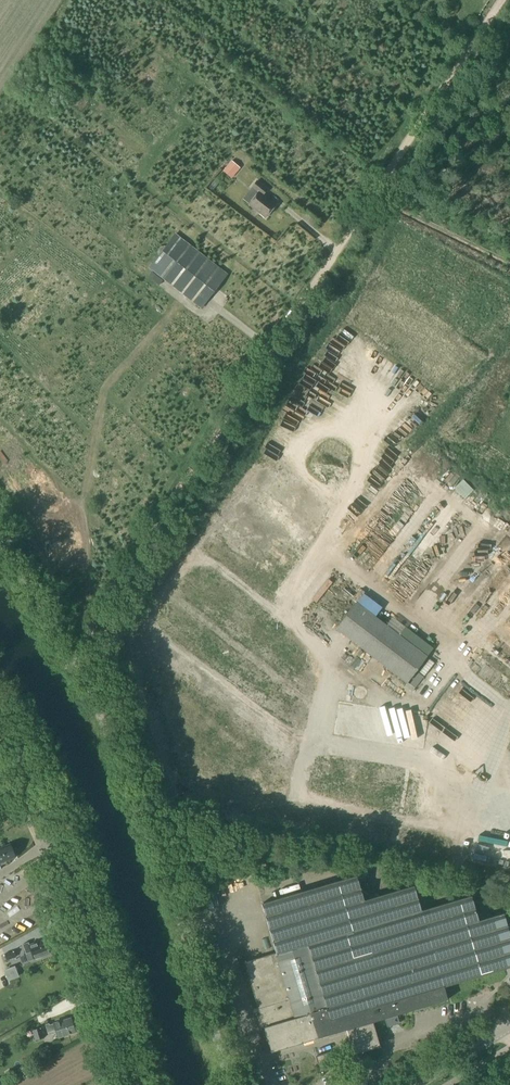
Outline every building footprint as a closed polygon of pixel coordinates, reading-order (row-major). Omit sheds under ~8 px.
[(223,171),(231,178),(240,168),(231,161),(223,171)] [(249,204),(265,218),(275,205),(263,195),(267,190),(256,181),(252,187),(258,192),(249,204)] [(175,234),(148,268),(201,309),(217,289),(228,275),(175,234)] [(467,506),(462,511),(468,516),(473,511),(467,506)] [(335,629),(349,640),(406,684),(427,657),(417,649),(408,642),(399,636),(385,625),(356,602),(335,629)] [(408,642),(417,649),(421,644),(412,637),(408,642)] [(479,652),(491,643),(486,637),(475,647),(479,652)] [(336,646),(327,656),(336,664),(345,655),(336,646)] [(476,662),(486,670),(490,665),(480,657),(476,662)] [(334,671),(345,680),(348,676),(338,667),(334,671)] [(353,688),(363,692),(366,685),(356,681),(353,688)] [(203,698),(201,702),(212,706),(214,702),(203,698)] [(335,699),(331,732),(421,745),(426,711),(335,699)] [(449,720),(446,724),(455,732),(458,728),(449,720)] [(464,752),(457,761),(465,767),(472,758),(464,752)] [(332,776),(337,766),(333,764),(328,774),(332,776)] [(420,792),(432,794),(434,787),(421,785),(420,792)] [(446,831),(447,823),(439,822),(438,829),(446,831)] [(1,865),(4,863),(5,862),(15,858),(10,844),(0,848),(0,864),(1,865)] [(477,862),(509,866),(509,853),(479,849),(477,862)] [(22,864),(11,872),(15,878),(26,870),(22,864)] [(244,962),(265,1034),(260,1035),(263,1046),(268,1044),(270,1052),(346,1030),(353,1054),(379,1047),(372,1022),(447,1000),(443,987),(509,967),(509,938),(503,914),(478,922),(471,896),(420,911),(413,886),(363,901),(356,876),(261,904),(276,953),(244,962)] [(22,945),(28,961),(50,953),(45,939),(29,945),(28,942),(22,945)] [(4,953),(7,961),(16,957),(13,950),(4,953)] [(48,1024),(45,1025),(48,1033),(56,1031),(58,1038),(75,1032),(70,1018),(54,1023),(54,1024),(49,1025),(48,1024)] [(41,1027),(32,1030),(35,1040),(44,1038),(41,1027)] [(315,1056),(317,1065),(330,1061),(328,1052),(315,1056)]
